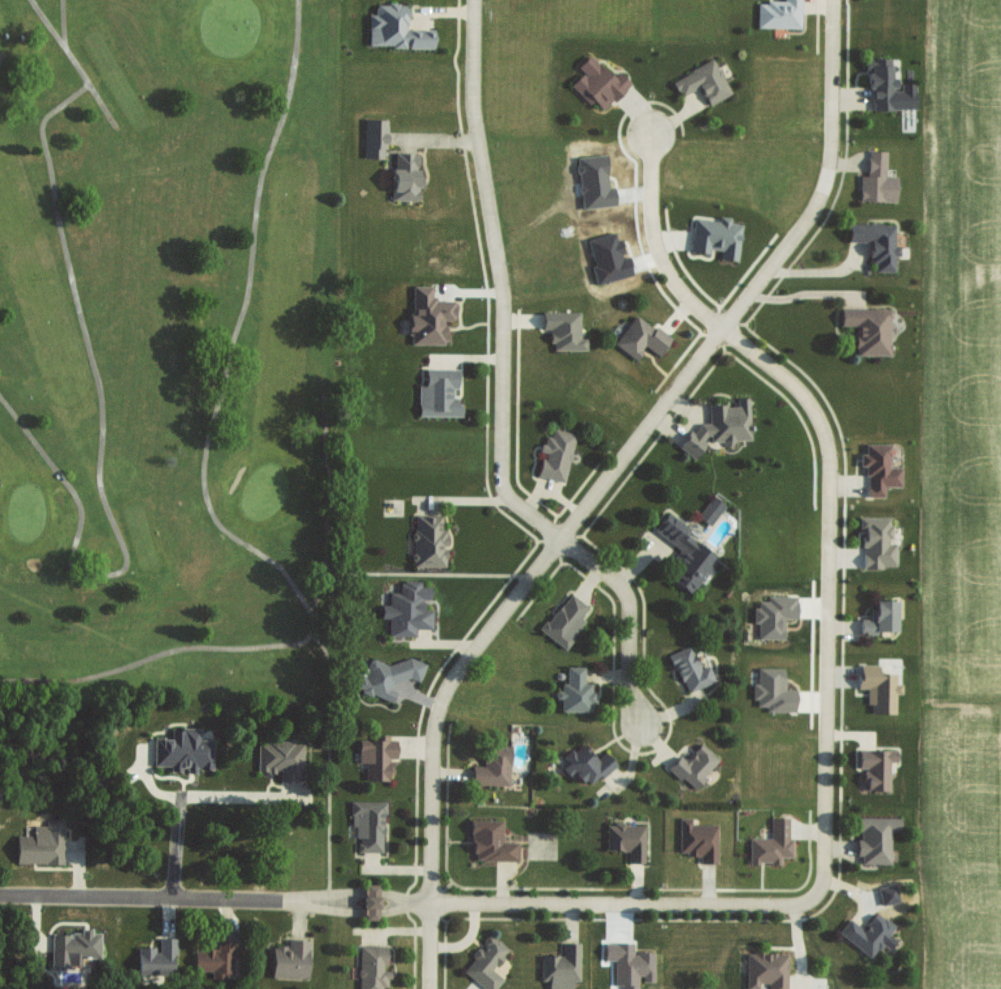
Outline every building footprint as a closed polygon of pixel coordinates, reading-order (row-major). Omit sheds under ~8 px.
[(783,0),(758,0),(757,0),(756,27),(800,28),(801,0),(783,0)] [(367,46),(433,47),(433,28),(406,28),(407,3),(374,3),(374,13),(368,13),(367,46)] [(569,85),(589,104),(593,100),(603,110),(630,82),(618,71),(612,76),(590,54),(577,67),(582,72),(569,85)] [(915,108),(915,82),(897,83),(897,80),(891,80),(890,57),(866,58),(867,88),(871,88),(872,110),(915,108)] [(671,79),(679,96),(699,86),(708,105),(731,93),(713,58),(671,79)] [(385,159),(386,119),(364,119),(363,158),(385,159)] [(895,201),(896,176),(885,175),(886,151),(868,150),(867,175),(860,175),(859,200),(895,201)] [(391,200),(418,200),(419,153),(393,152),(391,200)] [(741,223),(729,222),(730,217),(718,216),(718,221),(693,218),(689,251),(709,253),(709,249),(720,250),(719,258),(736,260),(741,223)] [(848,241),(869,241),(869,263),(875,263),(875,271),(894,271),(894,256),(899,256),(898,245),(894,245),(893,223),(848,223),(848,241)] [(408,344),(445,344),(446,319),(454,319),(454,299),(431,299),(431,285),(412,285),(412,312),(408,312),(408,344)] [(855,326),(855,354),(889,355),(890,308),(840,308),(840,326),(855,326)] [(550,350),(586,350),(586,337),(579,337),(579,311),(541,311),(541,328),(550,328),(550,350)] [(613,344),(634,359),(644,345),(657,356),(670,339),(636,313),(613,344)] [(418,415),(460,416),(460,397),(452,397),(452,388),(458,388),(458,368),(425,368),(424,385),(418,385),(418,415)] [(750,439),(748,397),(736,398),(736,406),(727,406),(724,403),(708,404),(709,422),(700,423),(693,431),(689,432),(678,446),(693,459),(704,445),(703,432),(714,441),(719,441),(728,447),(734,440),(750,439)] [(537,476),(564,482),(575,433),(552,428),(550,436),(543,435),(540,451),(543,452),(537,476)] [(901,486),(901,467),(888,467),(889,444),(865,443),(864,452),(860,452),(859,466),(867,467),(866,496),(884,497),(884,486),(901,486)] [(724,505),(712,496),(697,516),(709,525),(724,505)] [(654,530),(682,550),(664,575),(690,594),(716,558),(684,535),(689,528),(667,512),(654,530)] [(444,567),(445,545),(446,545),(446,530),(440,529),(441,515),(413,515),(412,566),(444,567)] [(890,517),(861,517),(861,567),(896,567),(896,543),(890,543),(890,517)] [(387,636),(415,637),(415,628),(431,629),(432,610),(422,610),(422,598),(429,599),(430,586),(421,586),(421,581),(400,580),(399,592),(388,592),(388,605),(381,605),(380,618),(388,619),(387,636)] [(539,630),(563,648),(585,621),(580,617),(588,607),(569,592),(539,630)] [(783,639),(783,618),(796,618),(797,596),(767,595),(766,601),(755,601),(754,623),(757,623),(757,639),(783,639)] [(860,618),(860,633),(897,632),(896,600),(874,601),(875,618),(860,618)] [(715,681),(708,664),(699,668),(690,645),(669,654),(685,693),(715,681)] [(391,702),(395,691),(392,690),(397,676),(418,683),(423,670),(369,650),(355,689),(391,702)] [(895,714),(895,693),(901,693),(901,684),(895,684),(895,673),(879,673),(879,664),(858,664),(858,688),(866,688),(866,705),(871,705),(871,714),(895,714)] [(559,711),(591,711),(591,702),(594,702),(593,683),(583,683),(583,666),(564,667),(564,690),(558,690),(559,711)] [(784,689),(785,668),(757,667),(756,683),(754,683),(753,706),(765,706),(765,711),(795,712),(795,689),(784,689)] [(153,738),(152,766),(169,766),(169,771),(195,772),(195,769),(211,769),(212,739),(199,738),(199,729),(170,728),(170,738),(153,738)] [(358,763),(364,763),(364,781),(390,781),(389,758),(395,758),(395,740),(388,740),(388,737),(358,737),(358,763)] [(603,752),(596,758),(581,741),(562,758),(566,763),(561,767),(570,779),(576,774),(588,787),(614,764),(603,752)] [(257,771),(280,771),(280,781),(302,781),(302,742),(257,742),(257,771)] [(693,789),(719,758),(700,743),(687,761),(679,754),(668,768),(693,789)] [(471,784),(509,785),(510,745),(484,745),(484,765),(471,765),(471,784)] [(897,750),(859,749),(858,767),(865,768),(864,791),(888,792),(889,761),(897,761),(897,750)] [(383,801),(351,801),(351,837),(358,837),(358,852),(383,852),(383,801)] [(900,817),(859,816),(859,839),(857,839),(856,855),(861,855),(860,863),(890,864),(891,830),(899,830),(900,817)] [(716,824),(690,824),(690,817),(678,817),(679,855),(699,854),(699,864),(717,863),(716,824)] [(788,817),(769,817),(769,838),(749,838),(748,864),(780,864),(780,857),(792,857),(792,839),(788,838),(788,817)] [(517,842),(501,842),(501,820),(471,820),(471,860),(518,860),(517,842)] [(15,863),(62,864),(63,821),(44,821),(43,826),(32,825),(32,835),(15,835),(15,863)] [(605,850),(627,851),(627,863),(644,863),(645,824),(606,823),(605,850)] [(378,920),(377,885),(363,885),(364,920),(378,920)] [(838,932),(870,958),(882,943),(890,949),(896,941),(888,934),(894,927),(876,912),(862,929),(849,919),(838,932)] [(50,933),(50,968),(79,969),(79,961),(99,961),(100,933),(91,933),(91,929),(79,928),(79,934),(50,933)] [(485,988),(494,988),(503,978),(492,970),(508,949),(488,933),(479,944),(481,946),(461,971),(485,988)] [(137,947),(137,976),(175,976),(174,938),(157,938),(157,947),(137,947)] [(194,949),(193,970),(210,970),(210,979),(223,979),(223,972),(232,972),(233,957),(235,957),(235,940),(216,939),(216,949),(194,949)] [(286,946),(272,946),(271,978),(308,979),(308,940),(286,940),(286,946)] [(572,980),(579,980),(579,943),(561,943),(561,956),(540,955),(540,980),(548,981),(548,988),(571,988),(572,980)] [(615,974),(654,974),(653,951),(632,951),(632,943),(614,943),(615,974)] [(381,987),(388,987),(388,971),(385,971),(385,946),(358,946),(358,988),(381,988),(381,987)] [(758,988),(758,982),(768,982),(768,988),(787,988),(787,953),(746,953),(745,988),(758,988)]
